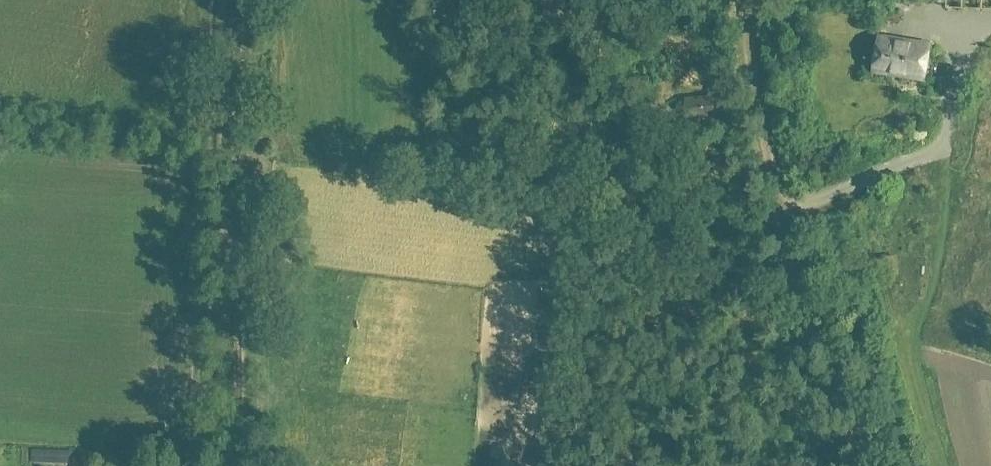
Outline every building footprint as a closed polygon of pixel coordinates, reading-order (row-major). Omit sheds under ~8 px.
[(929,45),(880,37),(875,70),(924,78),(929,45)] [(713,96),(685,98),(687,118),(715,115),(713,96)]
